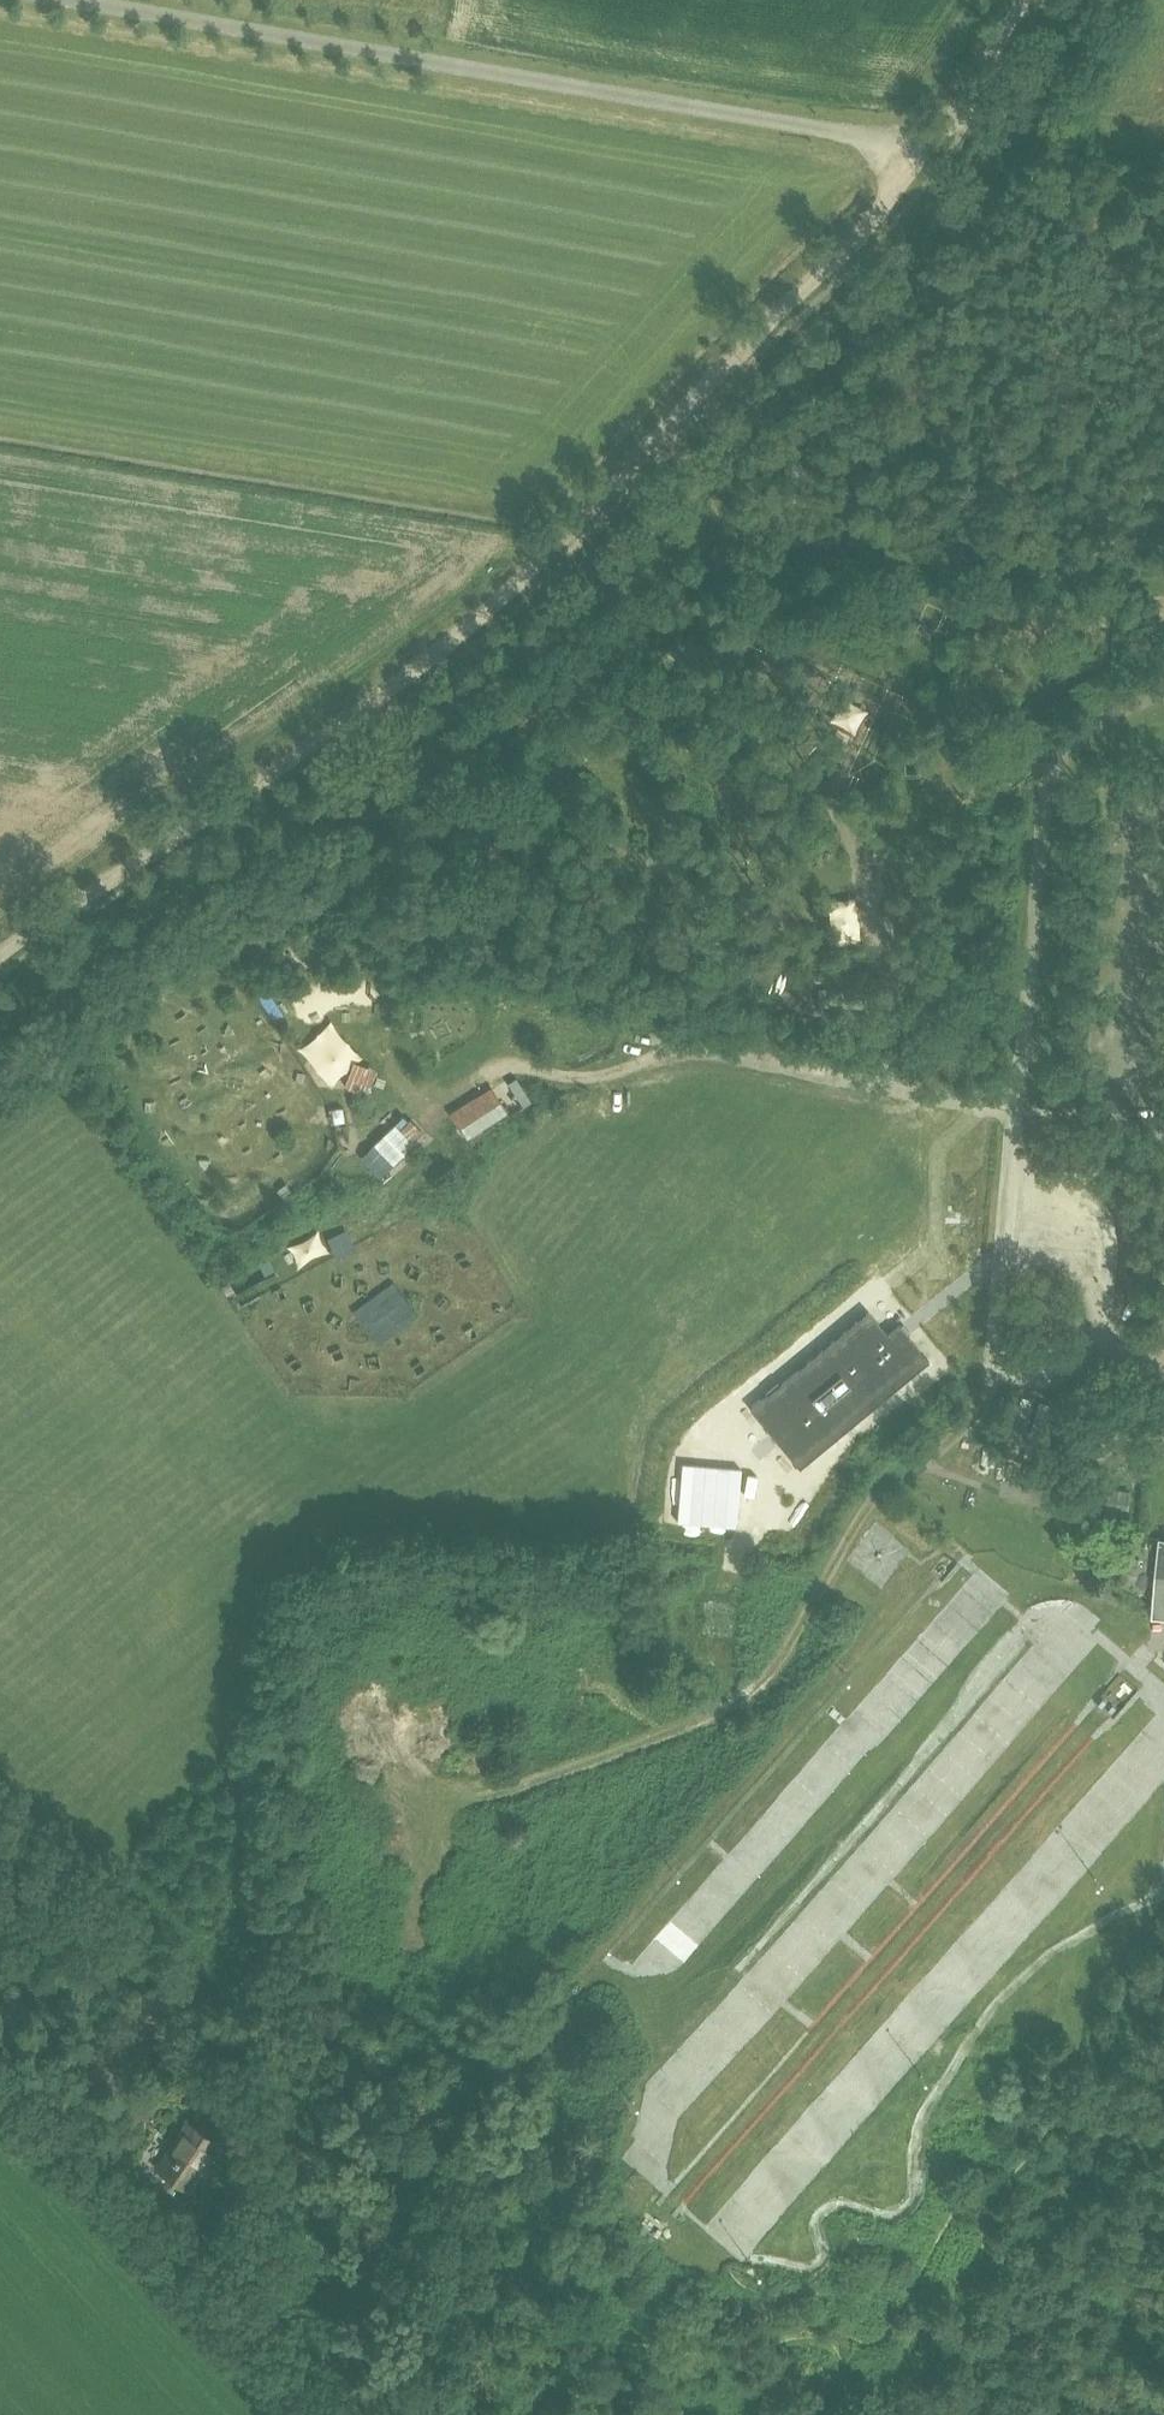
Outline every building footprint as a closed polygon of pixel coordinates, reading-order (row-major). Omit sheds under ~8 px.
[(258,996),(274,1020),(285,1013),(268,989),(258,996)] [(524,1107),(532,1101),(516,1077),(508,1083),(524,1107)] [(509,1113),(501,1101),(461,1127),(469,1139),(509,1113)] [(394,1166),(416,1145),(401,1130),(411,1120),(405,1114),(374,1145),(394,1166)] [(340,1233),(349,1252),(356,1248),(347,1230),(340,1233)] [(869,1311),(750,1408),(800,1468),(930,1361),(899,1324),(888,1334),(869,1311)] [(1152,1534),(1149,1617),(1163,1618),(1163,1536),(1152,1534)] [(191,2192),(224,2142),(187,2118),(153,2168),(191,2192)]
